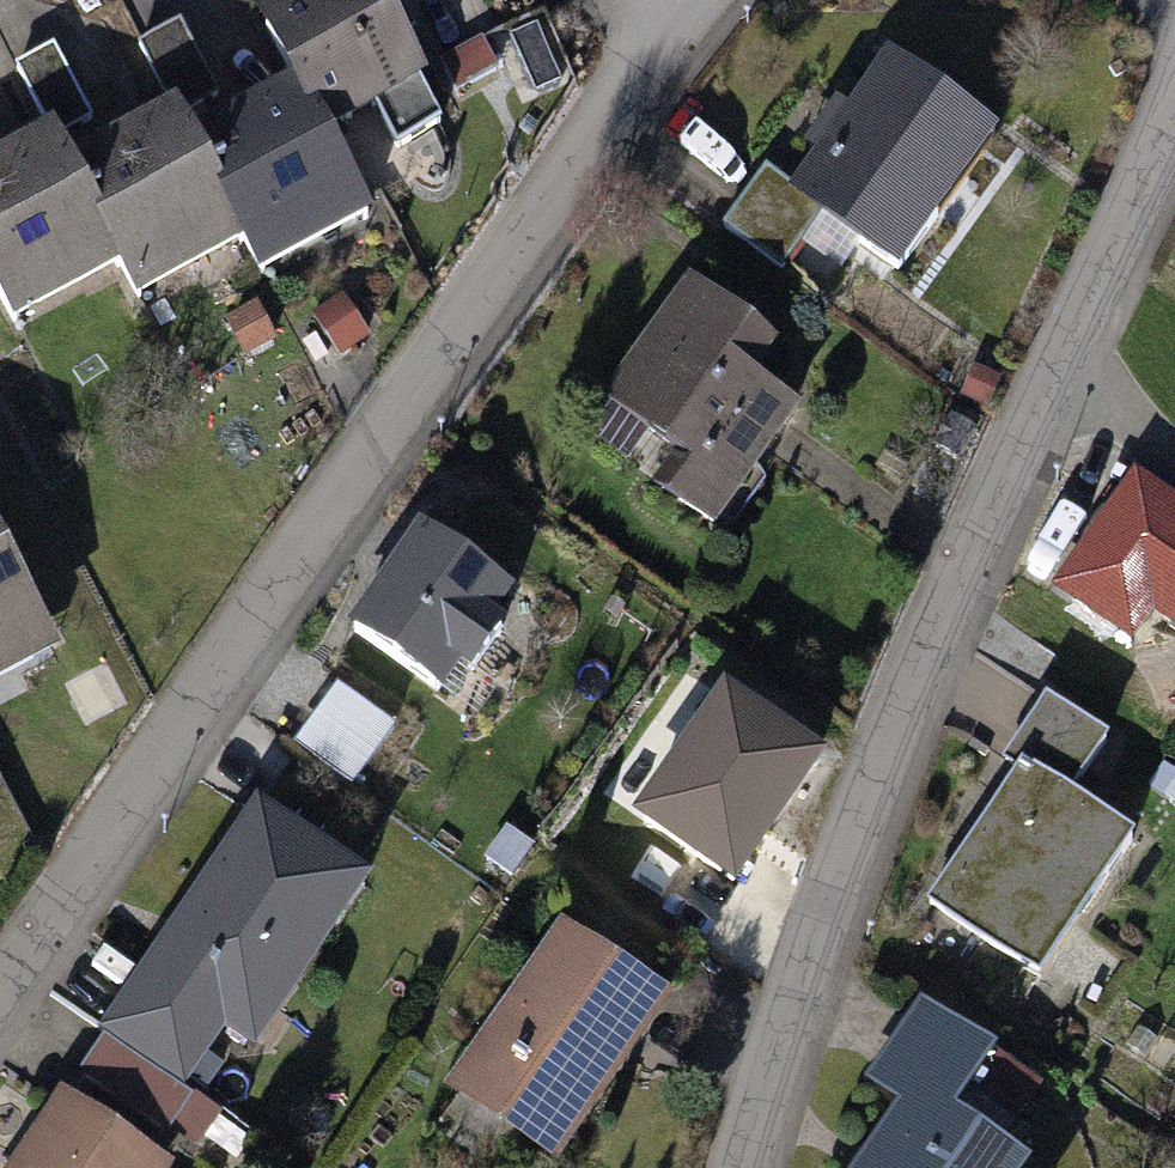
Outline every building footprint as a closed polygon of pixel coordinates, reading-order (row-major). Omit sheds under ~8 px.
[(371,0),(319,0),(271,27),(302,83),(328,131),(375,105),(398,147),(440,125),(371,0)] [(142,39),(182,110),(226,86),(187,14),(142,39)] [(58,39),(19,59),(59,135),(98,115),(58,39)] [(806,189),(825,204),(911,267),(1009,135),(904,57),(806,189)] [(302,83),(198,140),(253,240),(270,271),(374,215),(328,131),(302,83)] [(182,110),(72,170),(124,264),(144,300),(253,240),(198,140),(182,110)] [(0,162),(0,287),(19,321),(124,264),(72,170),(52,133),(0,162)] [(825,204),(806,189),(777,168),(736,224),(783,260),(825,204)] [(791,339),(709,281),(624,399),(698,452),(669,491),(728,533),(813,415),(762,379),(791,339)] [(1131,474),(1043,597),(1123,654),(1149,618),(1174,637),(1174,506),(1131,474)] [(511,583),(414,517),(343,622),(439,686),(457,659),(469,667),(503,617),(493,609),(511,583)] [(60,649),(0,533),(0,680),(60,649)] [(823,750),(721,680),(628,813),(730,883),(823,750)] [(335,682),(293,741),(353,783),(395,725),(335,682)] [(1033,770),(1083,804),(1126,741),(1056,693),(1013,756),(1033,770)] [(1083,804),(1033,770),(942,902),(1049,975),(1140,843),(1083,804)] [(265,1036),(374,868),(261,794),(109,1027),(117,1032),(192,1081),(234,1016),(265,1036)] [(550,1148),(662,983),(568,920),(456,1085),(550,1148)] [(919,1108),(953,1131),(999,1066),(917,1009),(871,1074),(919,1108)] [(225,1102),(192,1081),(117,1032),(90,1073),(198,1143),(225,1102)] [(74,1101),(28,1167),(170,1167),(74,1101)] [(919,1108),(877,1167),(1005,1167),(953,1131),(919,1108)]
